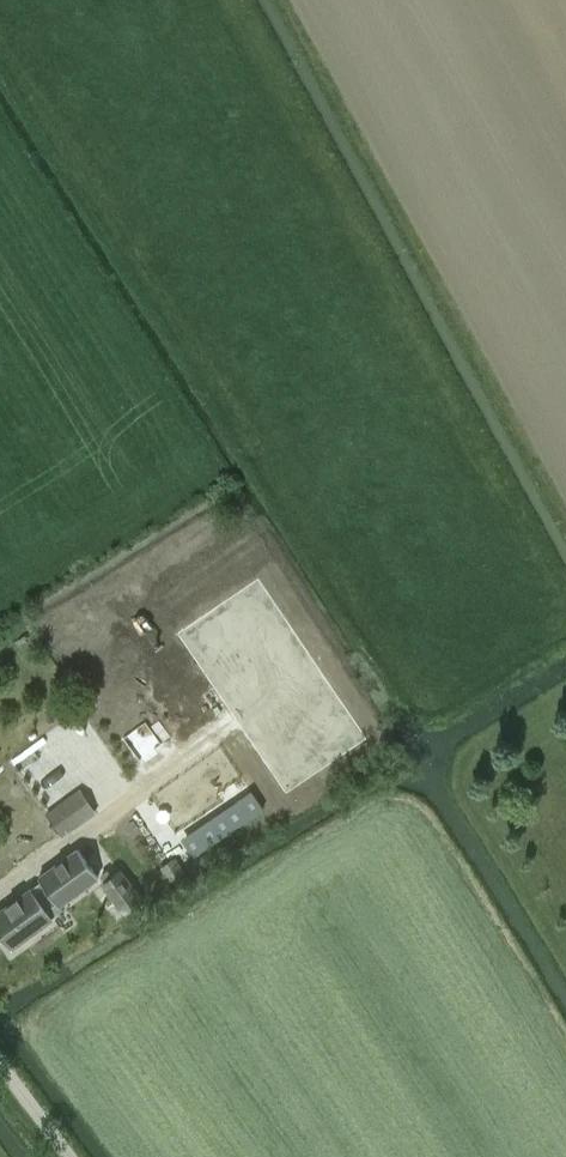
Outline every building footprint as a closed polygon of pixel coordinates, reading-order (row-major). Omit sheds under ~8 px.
[(106,794),(119,786),(108,771),(95,780),(106,794)] [(192,857),(263,809),(251,790),(236,800),(239,805),(182,842),(192,857)] [(80,818),(91,810),(79,793),(68,801),(65,798),(45,813),(62,837),(83,823),(80,818)] [(42,881),(31,889),(30,888),(0,910),(0,932),(12,948),(52,918),(46,910),(57,902),(59,905),(98,876),(78,849),(39,877),(42,881)] [(176,856),(160,866),(170,882),(186,871),(176,856)] [(142,899),(122,870),(102,883),(123,913),(142,899)]
